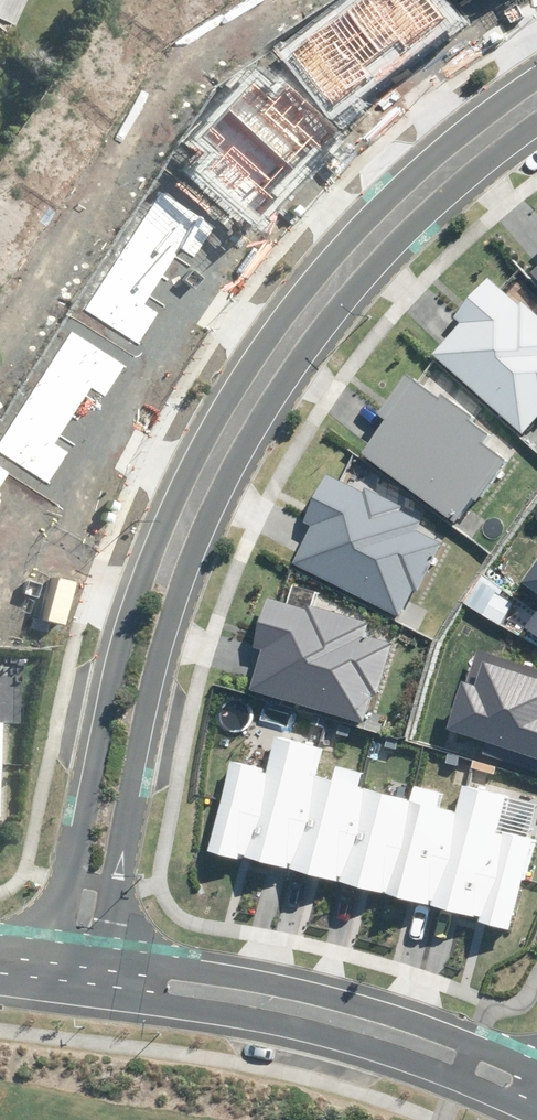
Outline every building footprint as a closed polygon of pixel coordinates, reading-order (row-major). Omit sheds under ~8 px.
[(493,268),(457,308),(467,316),(436,351),(529,433),(536,425),(536,306),(493,268)] [(495,430),(410,368),(384,405),(392,416),(369,447),(466,518),(511,458),(487,441),(495,430)] [(426,515),(331,466),(304,519),(311,523),(292,560),(404,617),(446,537),(421,524),(426,515)] [(314,606),(274,594),(260,643),(269,645),(257,685),(368,717),(376,688),(384,690),(400,636),(375,629),(378,616),(316,598),(314,606)] [(485,649),(459,723),(536,749),(536,666),(485,649)] [(237,756),(211,848),(517,932),(536,860),(536,828),(509,820),(518,790),(467,776),(459,803),(445,799),(448,786),(418,778),(414,794),(362,779),(364,771),(345,766),(342,778),(315,771),(323,743),(279,731),(270,765),(237,756)]
